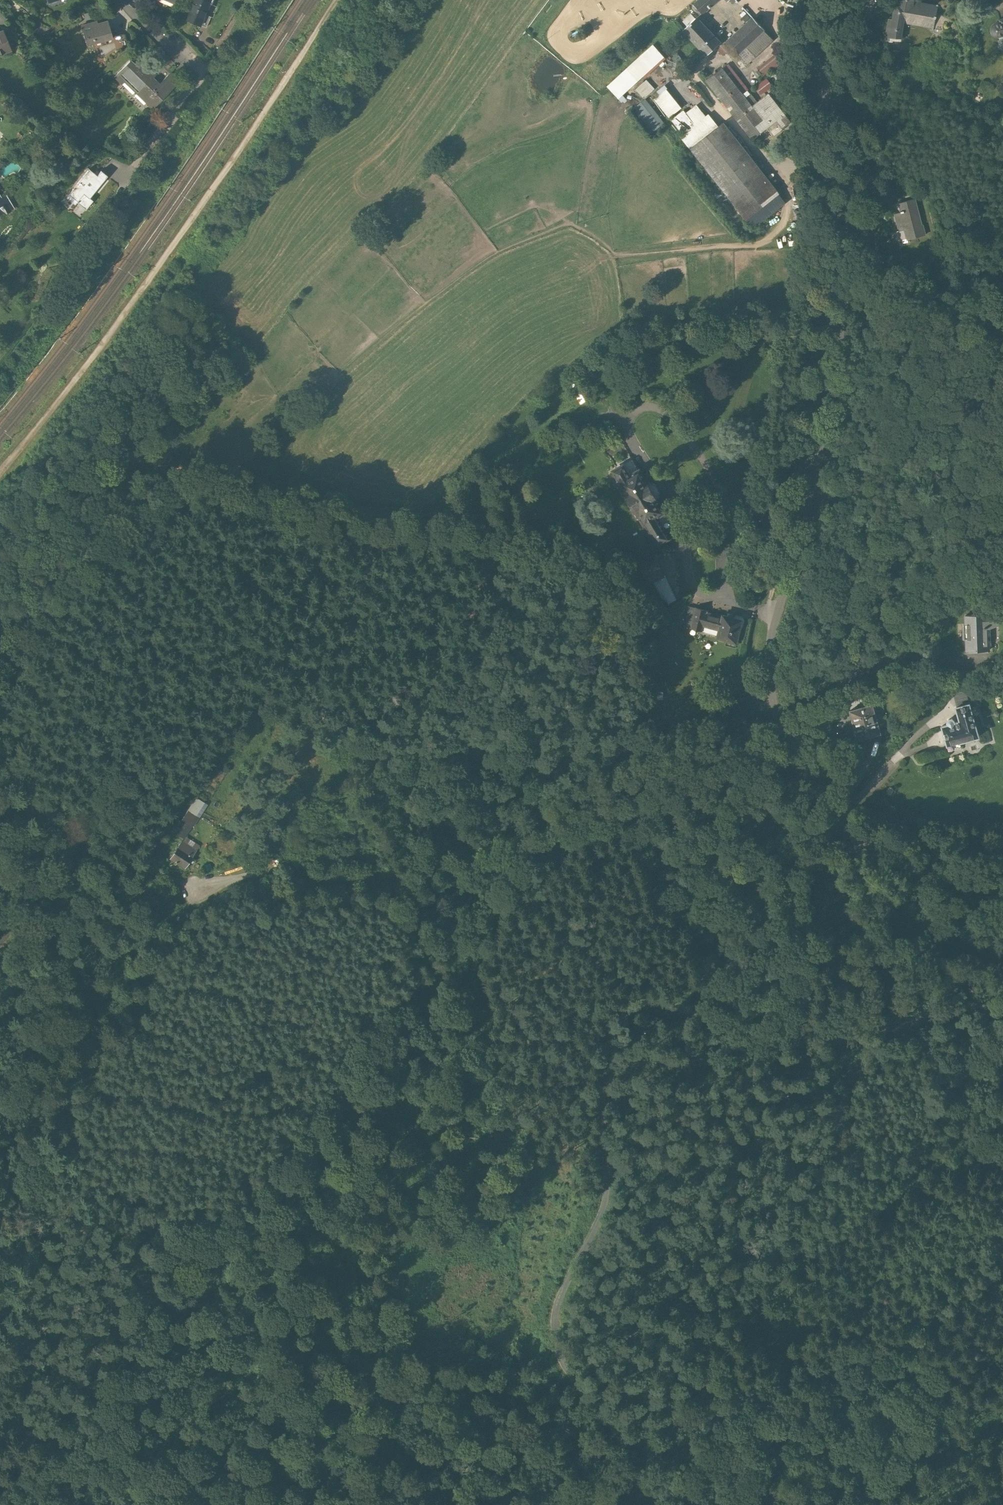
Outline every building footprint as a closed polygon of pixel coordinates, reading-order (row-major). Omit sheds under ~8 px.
[(213,0),(196,0),(189,16),(205,23),(206,22),(210,12),(215,1),(213,0)] [(693,5),(701,14),(703,16),(720,0),(699,0),(693,5)] [(886,34),(886,38),(901,39),(901,34),(900,33),(903,21),(934,27),(937,9),(936,9),(913,4),(913,0),(897,0),(896,5),(895,5),(894,11),(895,12),(893,20),(889,19),(886,34)] [(936,5),(936,9),(937,9),(934,27),(937,27),(939,29),(941,31),(942,33),(964,18),(961,3),(947,0),(946,0),(945,0),(943,1),(942,1),(940,2),(939,3),(938,5),(937,6),(936,5)] [(216,14),(210,12),(206,22),(211,24),(216,14)] [(103,19),(87,23),(93,43),(118,36),(113,19),(104,21),(103,19)] [(721,44),(698,19),(683,33),(706,58),(721,44)] [(753,19),(722,47),(734,60),(765,33),(753,19)] [(991,39),(1002,37),(1002,40),(1002,21),(987,25),(991,39)] [(0,31),(0,53),(17,47),(9,27),(0,31)] [(774,42),(765,33),(734,60),(743,70),(774,42)] [(136,59),(120,75),(127,82),(129,79),(157,107),(185,79),(176,70),(164,82),(158,76),(161,72),(146,57),(140,63),(136,59)] [(627,70),(607,88),(618,101),(638,83),(627,70)] [(753,108),(723,70),(705,84),(752,142),(770,128),(777,136),(791,125),(768,96),(753,108)] [(644,78),(633,88),(642,98),(653,88),(644,78)] [(657,93),(652,97),(670,119),(682,110),(667,91),(660,96),(657,93)] [(664,125),(646,100),(632,110),(650,135),(664,125)] [(684,112),(672,121),(683,136),(681,138),(691,151),(719,129),(709,116),(706,118),(697,106),(686,115),(684,112)] [(725,125),(719,129),(691,151),(745,220),(779,194),(725,125)] [(94,173),(89,169),(68,195),(85,209),(92,200),(89,197),(107,175),(101,170),(99,172),(96,170),(94,173)] [(0,182),(0,212),(11,205),(13,207),(20,203),(11,190),(7,193),(0,182)] [(779,194),(745,220),(752,230),(786,203),(779,194)] [(896,206),(896,210),(895,213),(893,215),(897,232),(902,231),(904,241),(925,235),(922,226),(921,226),(914,201),(896,206)] [(593,361),(582,368),(587,377),(593,374),(599,370),(593,361)] [(603,390),(593,374),(587,377),(597,394),(603,390)] [(619,481),(659,546),(672,538),(666,527),(672,524),(665,513),(668,511),(643,468),(631,475),(625,464),(618,468),(624,479),(619,481)] [(652,583),(663,577),(655,560),(639,568),(647,585),(652,583)] [(674,601),(663,577),(652,583),(663,606),(674,601)] [(707,613),(688,609),(684,630),(702,634),(703,629),(718,633),(717,639),(738,644),(744,619),(723,614),(722,618),(707,615),(707,613)] [(998,616),(965,617),(967,650),(988,649),(987,632),(999,631),(998,616)] [(941,727),(947,746),(978,738),(968,704),(955,708),(960,722),(941,727)] [(851,711),(858,739),(880,733),(872,705),(851,711)] [(208,805),(196,798),(188,810),(199,818),(208,805)] [(199,818),(188,810),(182,820),(193,827),(199,818)] [(198,852),(182,840),(169,859),(185,870),(198,852)] [(608,1487),(613,1503),(625,1499),(620,1483),(608,1487)]
